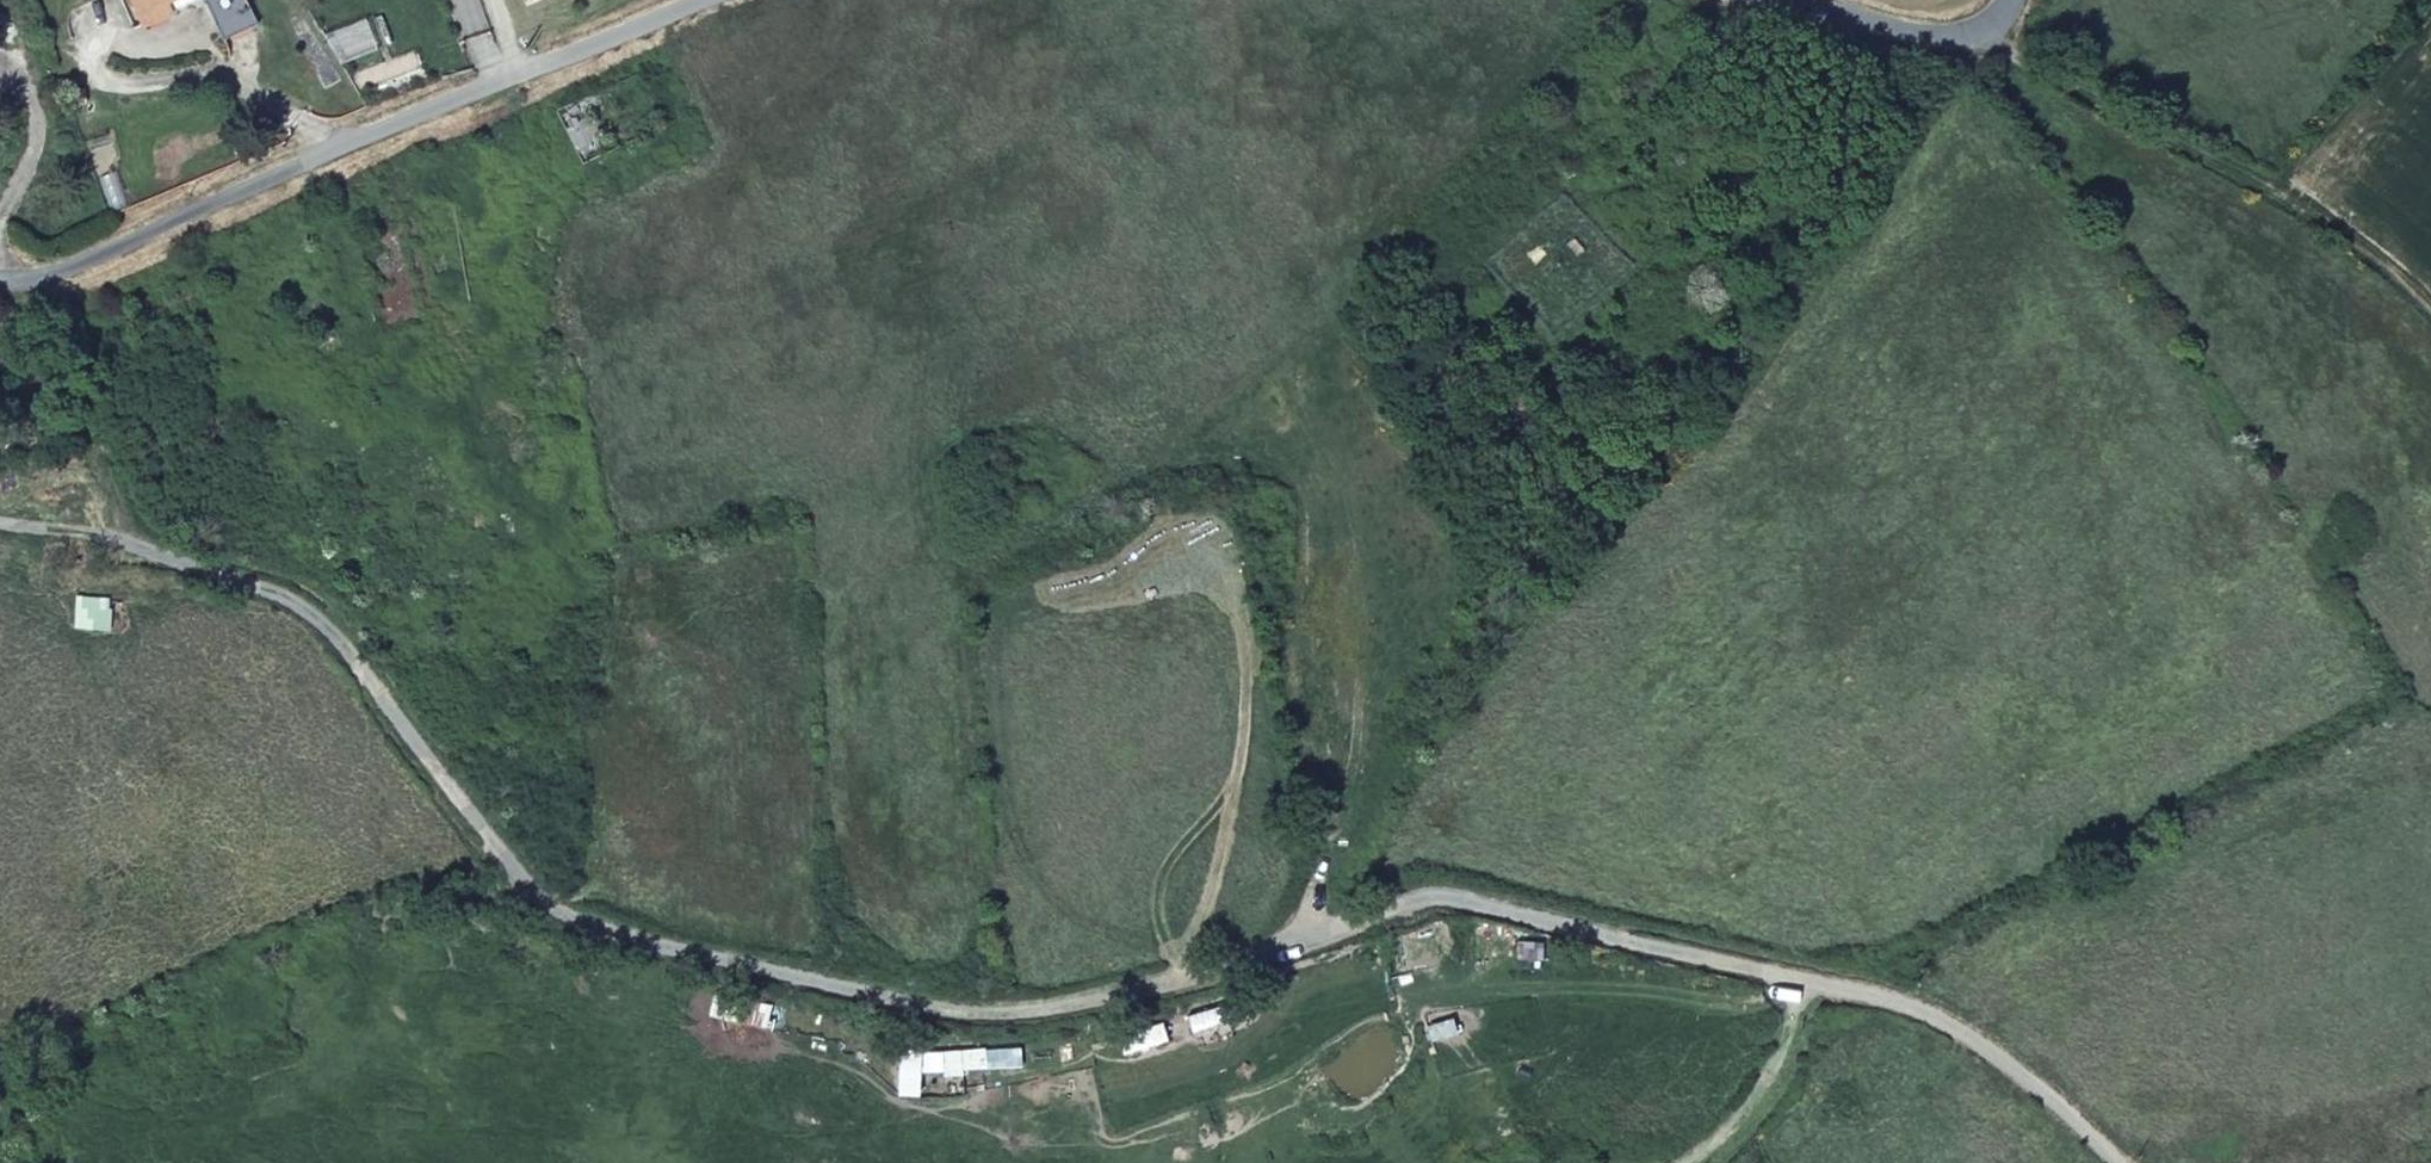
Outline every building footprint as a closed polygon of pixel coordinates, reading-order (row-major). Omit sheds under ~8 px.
[(141,27),(169,15),(163,4),(171,0),(129,0),(141,27)] [(219,42),(254,26),(242,0),(200,0),(219,42)] [(660,131),(635,79),(559,114),(585,168),(660,131)]
